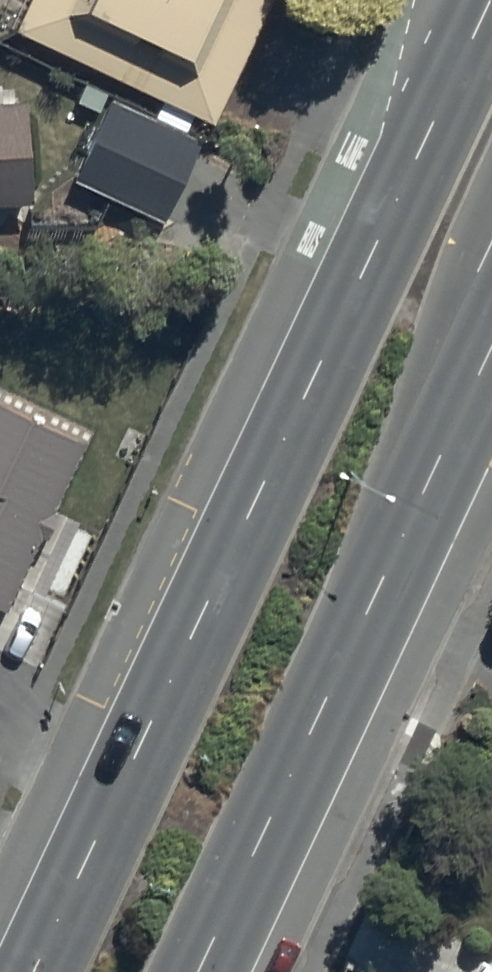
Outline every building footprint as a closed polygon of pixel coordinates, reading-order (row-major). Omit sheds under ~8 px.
[(11,13),(211,109),(263,0),(18,0),(11,13)] [(203,131),(110,90),(76,167),(170,208),(203,131)] [(0,92),(0,189),(33,188),(30,91),(0,92)] [(7,598),(90,425),(0,382),(0,594),(7,598)]
